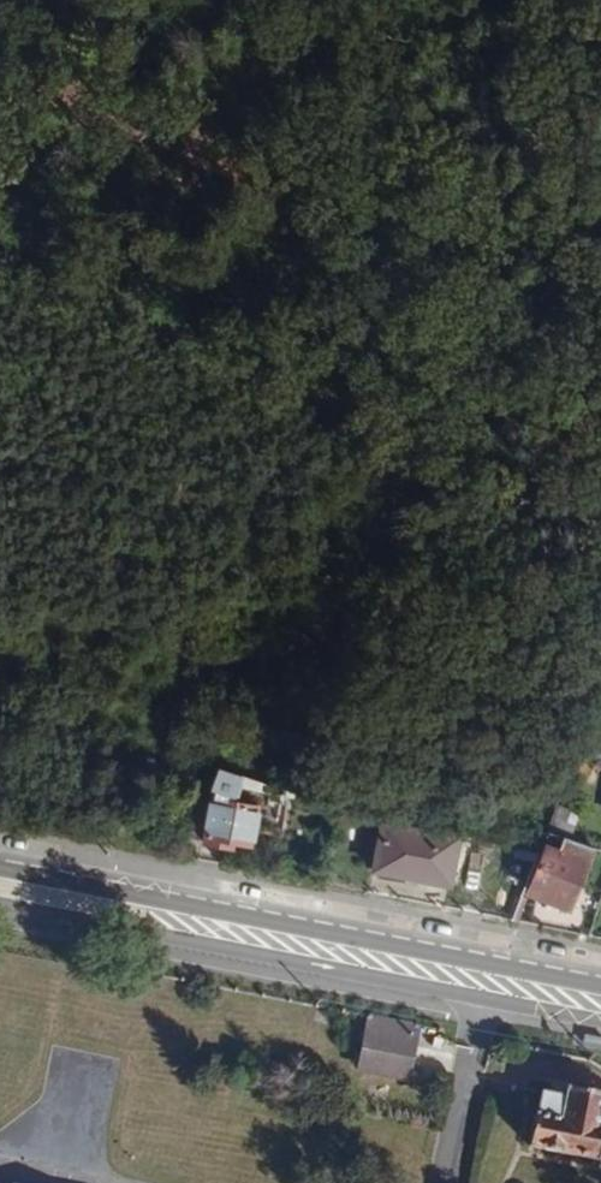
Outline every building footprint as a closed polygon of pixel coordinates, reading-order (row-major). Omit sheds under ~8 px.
[(206,843),(221,846),(222,840),(247,845),(250,824),(276,829),(282,796),(240,788),(243,779),(220,771),(211,793),(215,795),(206,843)] [(549,835),(563,839),(569,841),(578,814),(557,808),(549,835)] [(448,886),(456,840),(381,825),(372,871),(448,886)] [(569,909),(593,849),(569,841),(563,839),(558,850),(545,846),(527,891),(569,909)] [(414,1029),(369,1020),(360,1074),(404,1083),(414,1029)] [(600,1121),(600,1095),(569,1090),(568,1100),(543,1095),(538,1119),(533,1119),(527,1150),(600,1164),(600,1156),(600,1129),(599,1128),(600,1121)]
